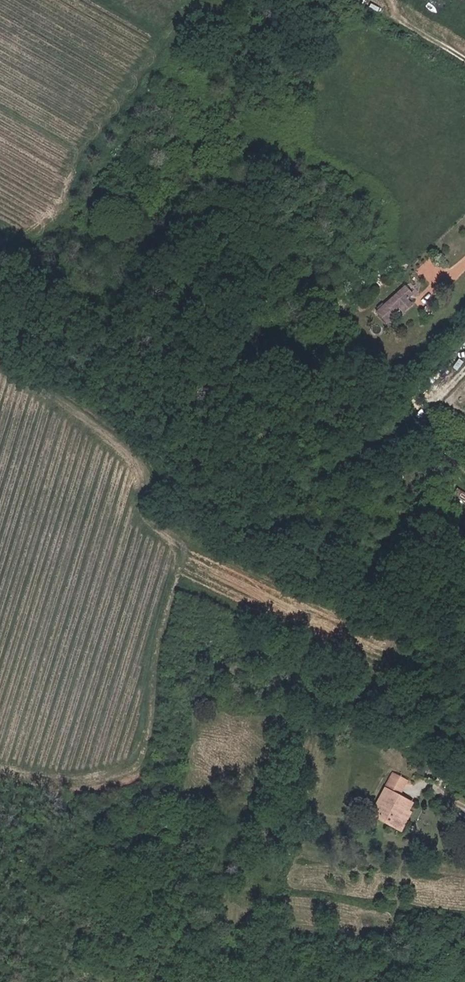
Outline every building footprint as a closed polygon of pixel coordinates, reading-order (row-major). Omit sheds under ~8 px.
[(401,288),(408,296),(412,293),(405,285),(401,288)] [(401,288),(377,309),(387,321),(394,315),(391,311),(398,305),(404,311),(412,304),(406,297),(408,296),(401,288)] [(407,809),(412,801),(399,794),(407,781),(395,774),(373,814),(402,830),(412,812),(407,809)]
